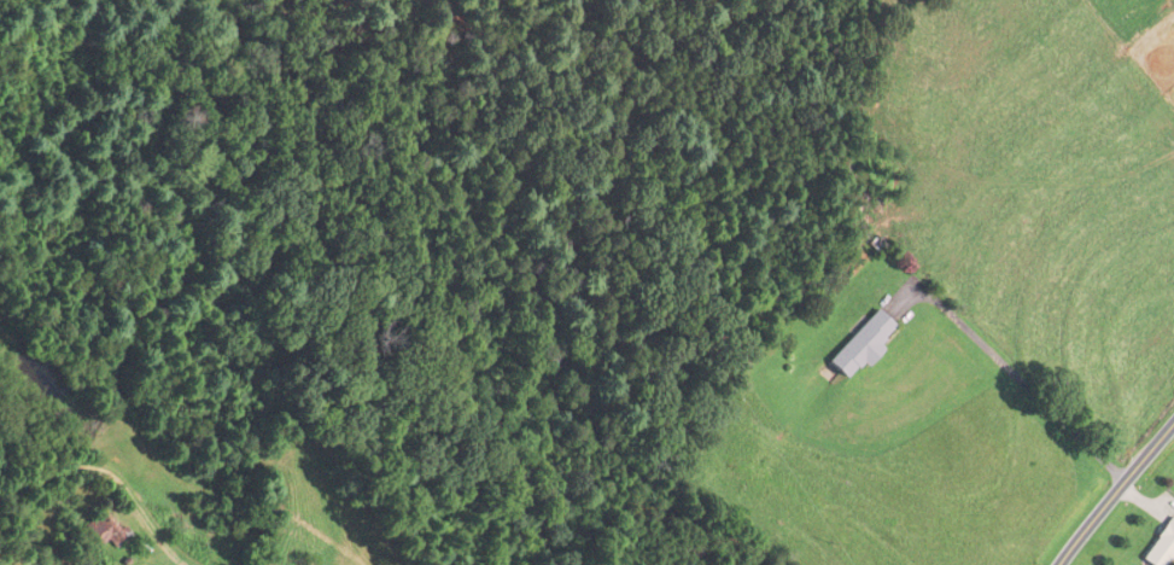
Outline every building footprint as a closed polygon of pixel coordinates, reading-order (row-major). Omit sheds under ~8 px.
[(896,327),(874,309),(827,364),(849,382),(896,327)] [(116,549),(129,537),(103,510),(84,529),(102,547),(108,541),(116,549)]
